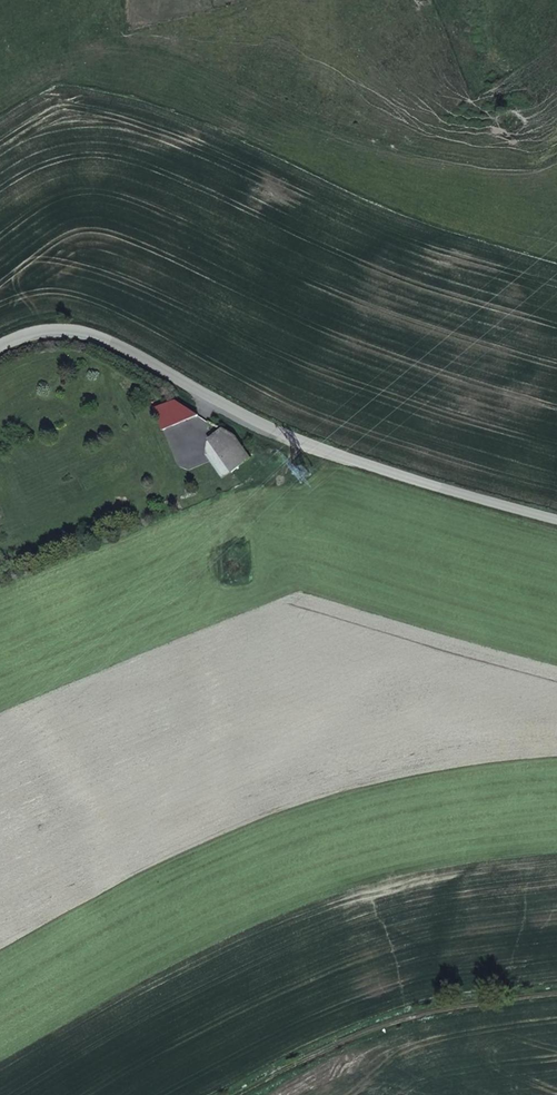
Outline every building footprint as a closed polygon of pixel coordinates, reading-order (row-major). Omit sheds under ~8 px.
[(209,439),(241,462),(258,450),(218,424),(209,439)]
